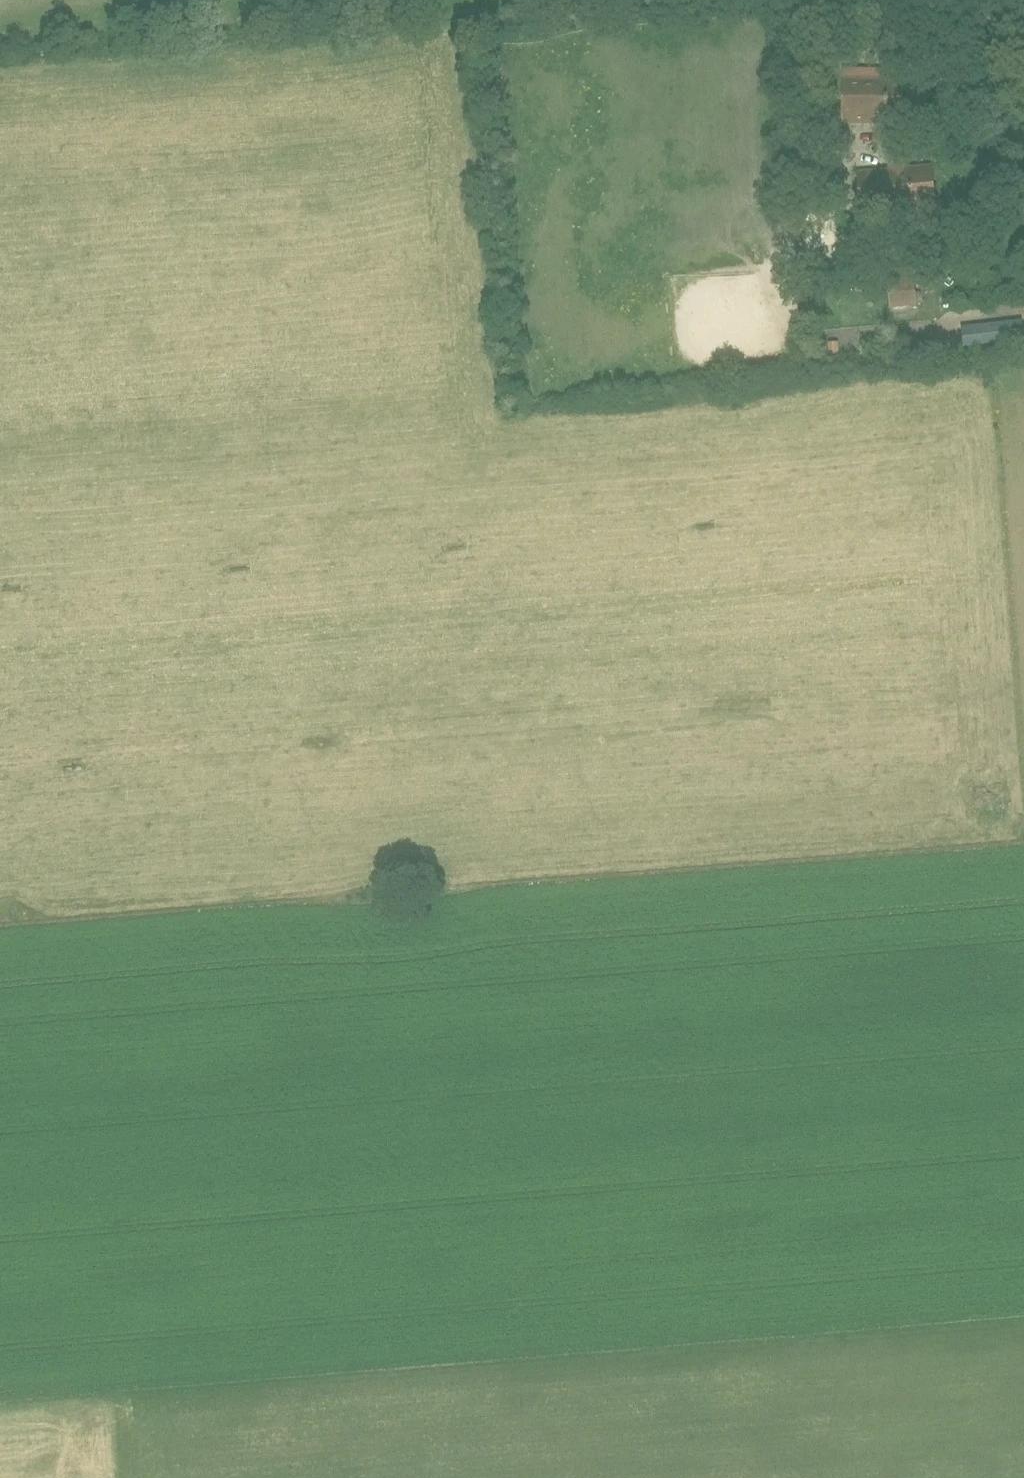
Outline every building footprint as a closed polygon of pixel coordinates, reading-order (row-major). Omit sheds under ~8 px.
[(835,86),(837,124),(879,122),(903,121),(901,83),(835,86)] [(879,122),(881,173),(905,172),(903,121),(879,122)] [(856,174),(858,224),(934,221),(932,171),(905,172),(881,173),(856,174)] [(886,272),(888,316),(924,314),(922,270),(886,272)]
